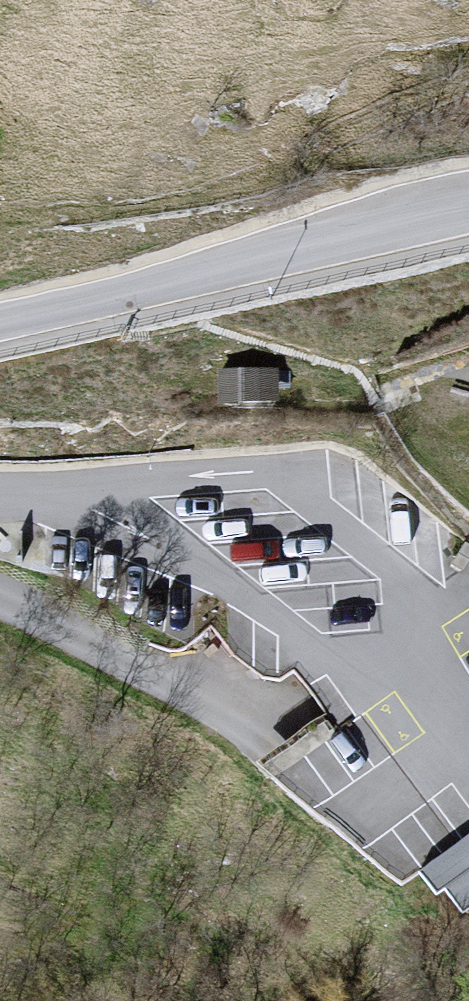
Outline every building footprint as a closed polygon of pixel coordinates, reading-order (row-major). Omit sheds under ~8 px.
[(275,372),(221,373),(221,398),(276,398),(275,372)] [(421,871),(437,893),(446,887),(463,910),(468,905),(468,836),(421,871)]
